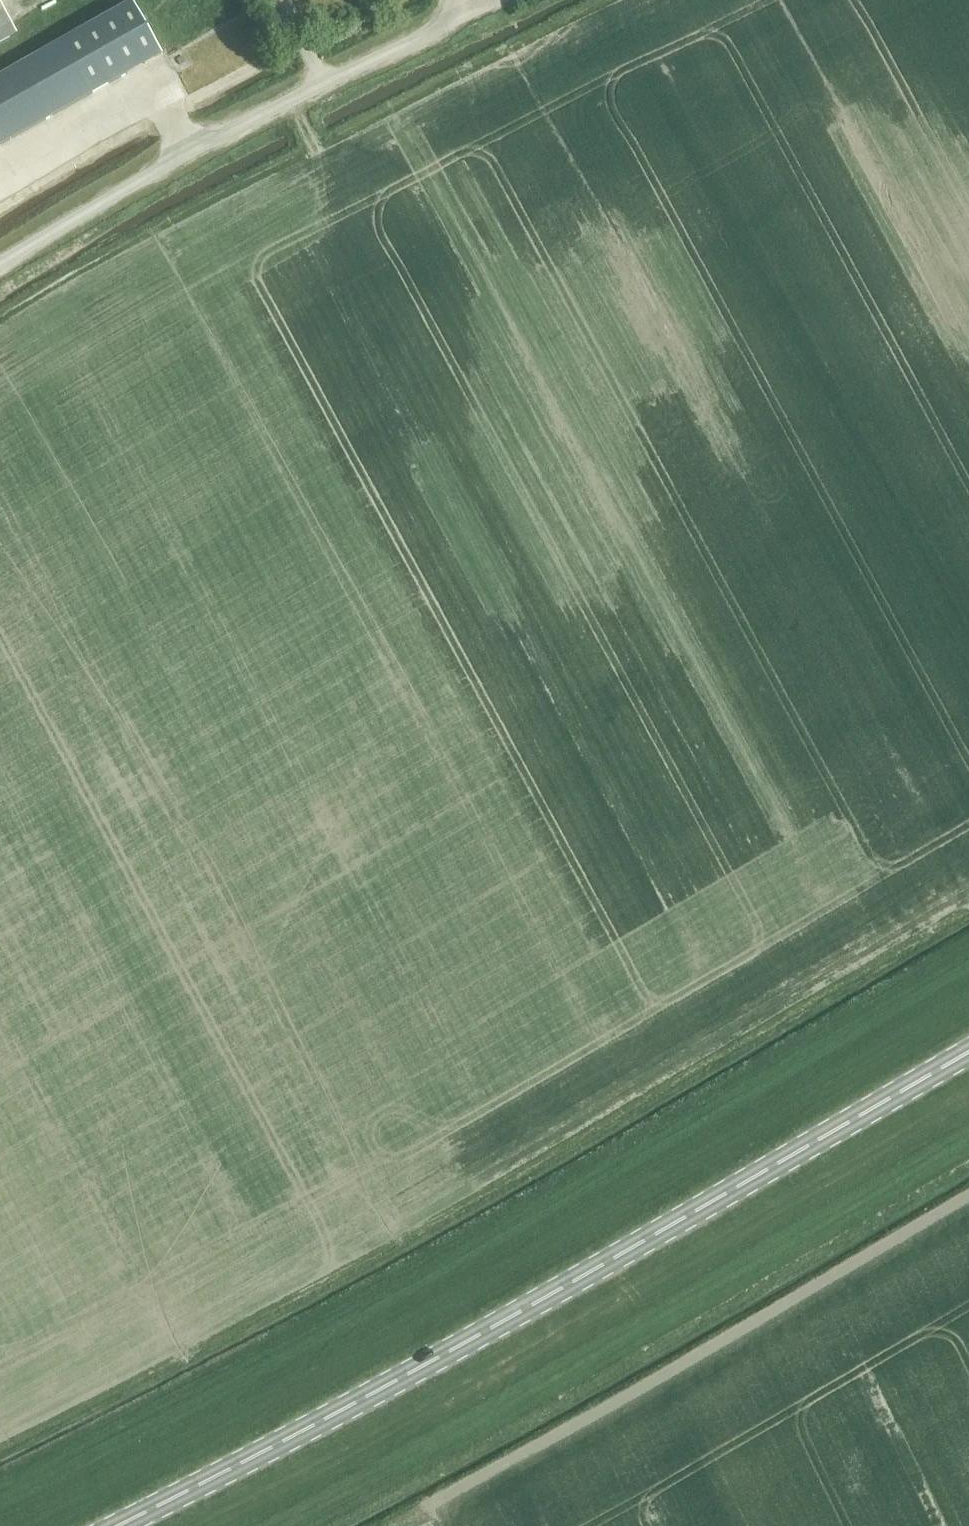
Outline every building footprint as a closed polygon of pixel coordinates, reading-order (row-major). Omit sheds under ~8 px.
[(51,118),(163,56),(134,4),(0,80),(0,147),(51,118)] [(18,36),(0,4),(0,47),(18,36)]
